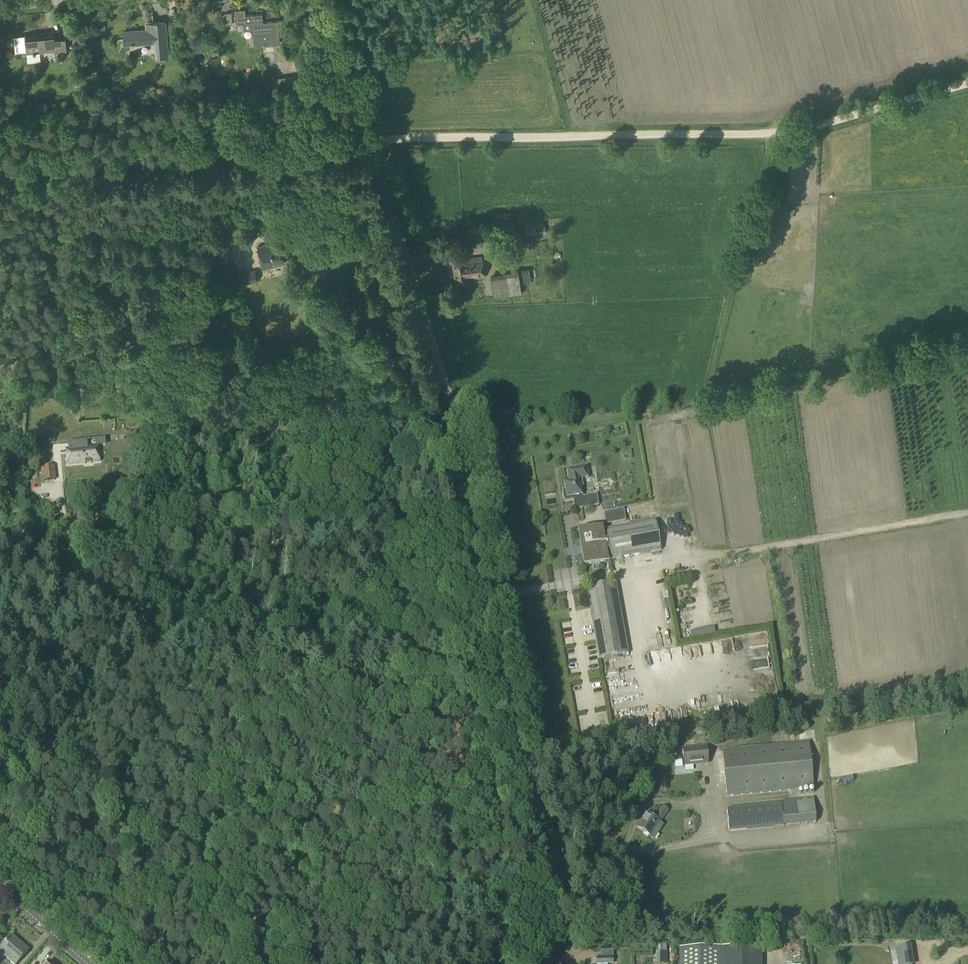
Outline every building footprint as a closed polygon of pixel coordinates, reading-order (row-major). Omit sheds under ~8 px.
[(244,10),(234,11),(235,24),(243,23),(244,31),(253,30),(254,46),(279,43),(277,22),(262,23),(262,14),(245,16),(244,10)] [(123,33),(124,45),(155,42),(156,58),(168,57),(165,23),(145,25),(146,31),(123,33)] [(15,36),(13,37),(13,38),(14,38),(16,51),(15,51),(15,53),(17,52),(26,51),(26,54),(39,52),(54,51),(55,56),(67,55),(65,35),(54,36),(53,33),(24,35),(24,36),(15,37),(15,36)] [(198,89),(200,96),(200,97),(203,96),(207,95),(205,88),(198,89)] [(500,217),(485,218),(486,226),(501,225),(500,217)] [(525,224),(525,234),(545,234),(545,224),(525,224)] [(257,247),(262,269),(285,263),(279,242),(257,247)] [(453,261),(456,283),(466,281),(466,280),(484,278),(481,258),(463,260),(463,259),(453,261)] [(239,275),(241,285),(257,282),(254,271),(239,275)] [(492,278),(490,278),(493,296),(520,292),(517,271),(491,275),(492,278)] [(528,271),(520,272),(523,285),(530,284),(528,271)] [(93,447),(66,449),(68,464),(95,461),(93,447)] [(603,460),(613,459),(612,451),(602,452),(603,460)] [(54,466),(40,467),(42,482),(56,480),(54,466)] [(562,490),(564,501),(572,500),(574,510),(598,505),(596,494),(582,497),(581,488),(576,485),(575,480),(588,477),(586,466),(566,470),(568,481),(563,482),(565,490),(562,490)] [(603,514),(605,525),(625,522),(623,511),(603,514)] [(580,534),(586,564),(605,560),(603,550),(609,549),(611,559),(660,551),(655,521),(605,530),(608,544),(602,545),(599,530),(580,534)] [(584,585),(594,656),(624,652),(614,581),(584,585)] [(607,701),(630,697),(629,690),(606,693),(607,701)] [(615,712),(612,725),(631,729),(634,715),(615,712)] [(807,741),(721,745),(724,793),(795,789),(794,782),(809,781),(807,741)] [(683,750),(684,766),(708,763),(707,748),(683,750)] [(781,804),(783,825),(815,822),(813,801),(781,804)] [(772,805),(728,809),(727,809),(729,830),(774,826),(772,805)] [(637,828),(650,836),(653,832),(657,834),(663,825),(659,822),(668,810),(662,806),(654,819),(646,813),(637,828)] [(0,949),(0,953),(13,963),(16,963),(28,951),(11,936),(0,949)] [(898,963),(911,963),(908,945),(895,948),(898,963)] [(680,948),(680,963),(720,963),(720,948),(680,948)] [(720,963),(760,963),(760,948),(720,948),(720,963)]
